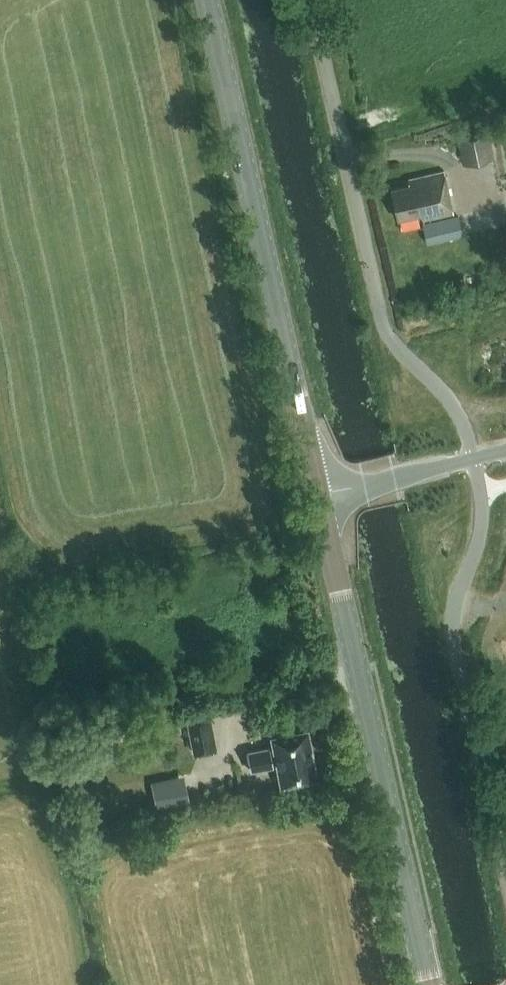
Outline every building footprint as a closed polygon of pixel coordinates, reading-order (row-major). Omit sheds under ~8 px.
[(462,164),(493,158),(486,125),(455,131),(462,164)] [(398,219),(420,213),(422,219),(453,212),(444,170),(408,178),(409,184),(391,188),(398,219)] [(423,223),(427,242),(463,234),(458,215),(423,223)] [(193,753),(217,748),(209,710),(185,714),(193,753)] [(280,784),(316,777),(306,729),(271,737),(273,746),(245,752),(249,770),(276,764),(280,784)] [(186,790),(153,797),(155,811),(189,805),(186,790)]
